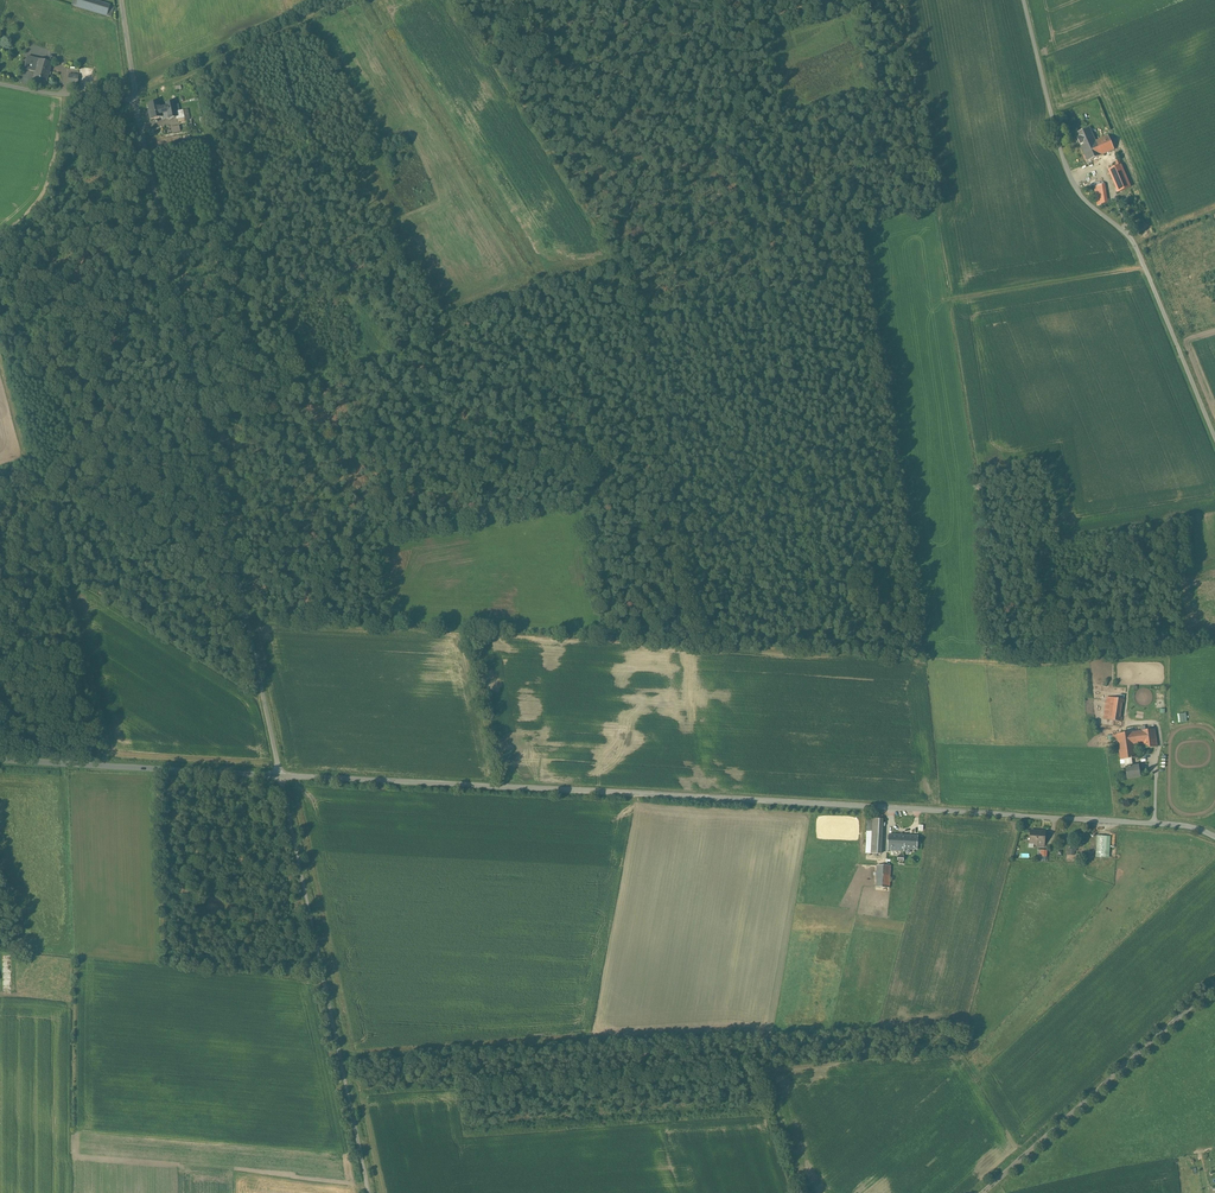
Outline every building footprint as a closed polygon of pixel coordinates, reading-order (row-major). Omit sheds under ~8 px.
[(92,0),(78,0),(76,7),(111,17),(114,7),(92,0)] [(35,71),(49,75),(54,58),(49,56),(47,62),(28,57),(25,68),(35,71)] [(79,71),(68,70),(67,84),(77,85),(79,71)] [(35,71),(32,81),(46,85),(49,75),(35,71)] [(159,102),(148,104),(150,113),(149,113),(150,119),(169,115),(167,106),(160,108),(159,102)] [(169,115),(169,118),(181,116),(178,104),(174,105),(173,102),(166,103),(167,106),(169,115)] [(1087,162),(1114,150),(1108,136),(1095,141),(1090,127),(1075,134),(1087,162)] [(1131,187),(1121,164),(1109,169),(1118,193),(1131,187)] [(1109,204),(1105,184),(1094,186),(1097,206),(1109,204)] [(1107,697),(1104,719),(1121,722),(1122,717),(1120,717),(1122,703),(1124,703),(1125,699),(1107,697)] [(1153,710),(1154,718),(1161,718),(1161,709),(1153,710)] [(1155,729),(1112,735),(1113,740),(1118,739),(1121,760),(1124,759),(1131,758),(1136,757),(1134,744),(1142,743),(1143,749),(1157,747),(1155,729)] [(1131,758),(1124,759),(1127,779),(1140,777),(1139,765),(1132,766),(1131,758)] [(883,819),(868,818),(866,853),(881,854),(883,819)] [(1044,832),(1031,831),(1031,837),(1024,836),(1024,843),(1029,844),(1028,847),(1034,848),(1034,845),(1044,846),(1045,841),(1043,841),(1044,832)] [(905,836),(889,835),(888,850),(904,851),(904,849),(905,836)] [(918,836),(905,836),(904,849),(917,849),(918,836)] [(1107,836),(1097,836),(1096,857),(1106,858),(1107,836)] [(1046,850),(1038,850),(1037,857),(1035,857),(1035,861),(1046,862),(1046,850)] [(891,866),(878,865),(876,887),(890,888),(891,866)]
